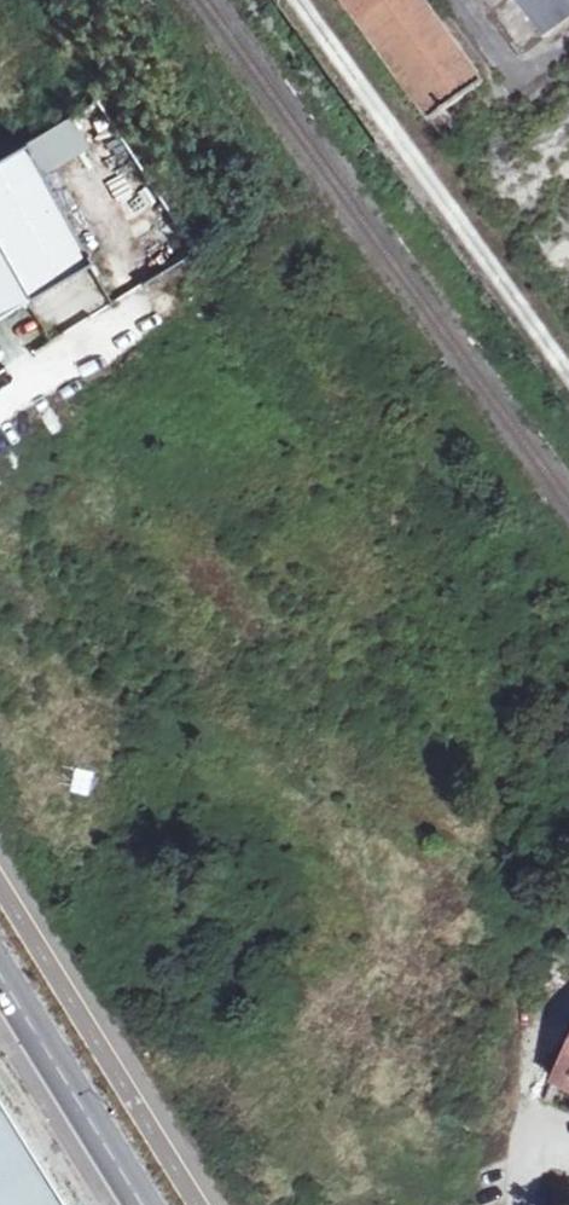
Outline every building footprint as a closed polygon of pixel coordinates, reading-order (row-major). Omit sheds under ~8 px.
[(439,142),(454,131),(439,110),(474,84),(413,0),(336,0),(439,142)] [(540,36),(568,15),(568,0),(513,0),(540,36)] [(0,160),(0,320),(88,267),(20,148),(0,160)] [(555,1081),(568,1088),(568,1051),(555,1081)] [(0,1107),(0,1204),(64,1204),(0,1107)]
